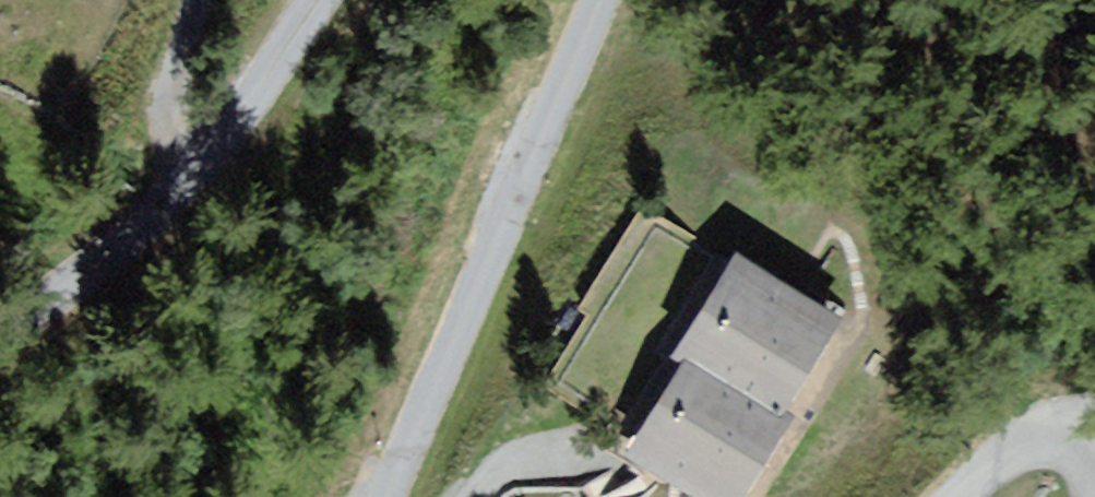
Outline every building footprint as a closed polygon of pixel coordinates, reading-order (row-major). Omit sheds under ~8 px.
[(829,323),(714,258),(661,350),(776,415),(829,323)] [(606,454),(688,496),(725,496),(765,422),(654,363),(606,454)]
